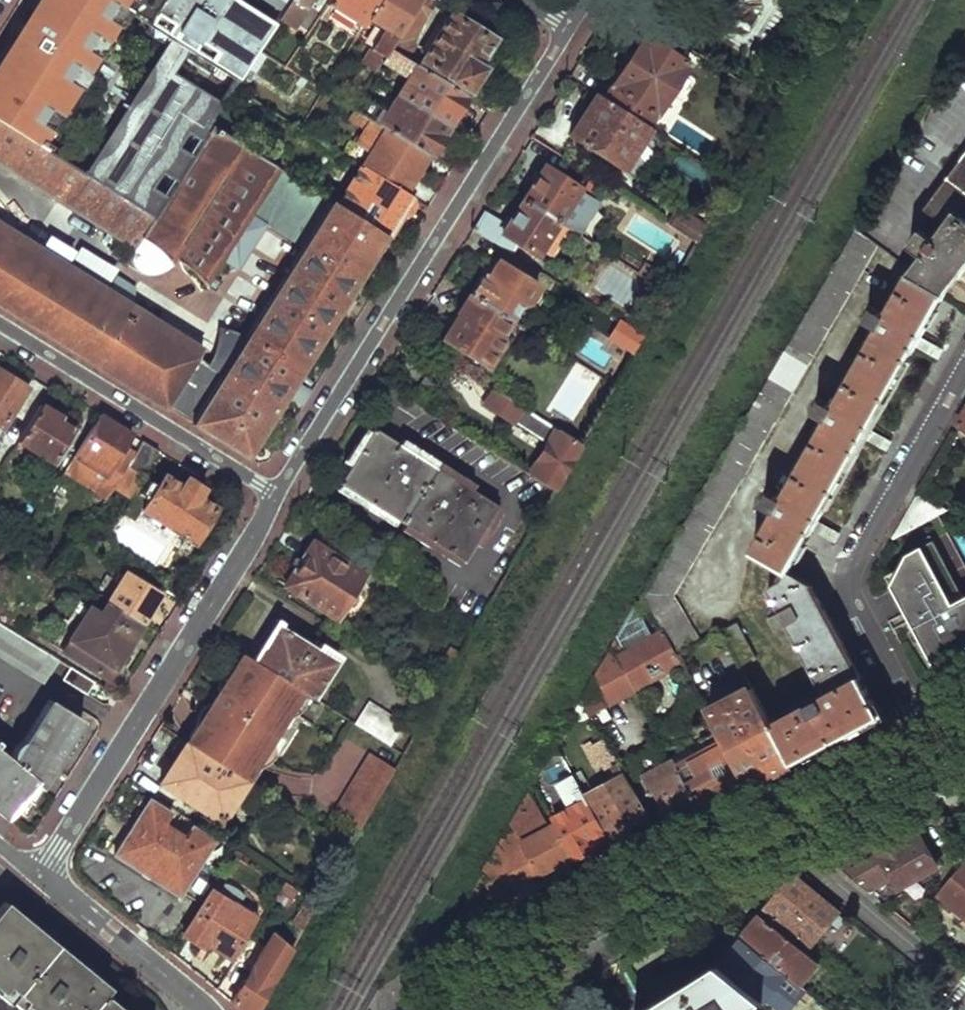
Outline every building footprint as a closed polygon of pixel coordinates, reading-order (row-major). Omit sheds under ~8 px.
[(97,183),(155,219),(213,128),(209,126),(245,70),(257,51),(290,1),(291,0),(42,0),(0,66),(0,123),(36,145),(121,11),(181,48),(97,183)] [(290,1),(307,11),(314,0),(291,0),(290,1)] [(332,1),(328,8),(334,12),(361,28),(365,21),(378,0),(332,0),(332,1)] [(382,31),(361,66),(375,74),(381,64),(389,51),(419,0),(378,0),(365,21),(382,31)] [(389,51),(405,60),(410,51),(409,46),(433,5),(424,0),(419,0),(389,51)] [(328,8),(319,20),(326,24),(334,12),(328,8)] [(422,65),(468,95),(483,70),(479,67),(495,43),(452,16),(422,65)] [(600,99),(646,128),(685,65),(639,36),(600,99)] [(257,51),(245,70),(253,75),(264,56),(257,51)] [(397,96),(444,126),(463,96),(405,60),(389,51),(381,64),(406,80),(397,96)] [(568,137),(621,169),(646,128),(600,99),(594,95),(568,137)] [(360,115),(425,156),(444,126),(397,96),(386,114),(360,98),(353,111),(360,115)] [(363,170),(402,193),(425,156),(360,115),(349,133),(375,149),(363,170)] [(171,266),(176,258),(185,265),(191,271),(206,288),(223,260),(251,215),(279,170),(213,128),(155,219),(97,183),(36,145),(0,123),(0,168),(131,248),(139,236),(148,242),(156,249),(167,261),(171,266)] [(648,140),(661,147),(665,139),(653,132),(648,140)] [(520,200),(557,222),(577,188),(542,165),(520,200)] [(896,258),(909,268),(906,273),(944,295),(964,266),(964,165),(896,258)] [(339,207),(385,236),(397,216),(401,219),(404,219),(411,209),(405,203),(408,198),(402,193),(363,170),(359,167),(355,174),(359,176),(339,207)] [(265,223),(303,247),(331,202),(279,170),(251,215),(265,223)] [(518,245),(536,256),(557,222),(520,200),(506,223),(484,210),(472,229),(513,254),(518,245)] [(191,426),(246,460),(247,458),(385,236),(339,207),(331,202),(303,247),(245,339),(222,375),(207,366),(195,358),(165,407),(191,424),(191,426)] [(698,242),(708,225),(680,208),(670,225),(698,242)] [(251,215),(223,260),(237,269),(265,223),(251,215)] [(0,225),(0,238),(171,343),(177,334),(0,225)] [(858,231),(647,595),(659,617),(665,630),(679,656),(702,644),(677,594),(878,246),(858,231)] [(164,409),(165,407),(195,358),(171,343),(0,238),(0,308),(164,409)] [(468,293),(509,318),(517,305),(524,304),(537,284),(494,257),(484,273),(481,271),(468,293)] [(867,430),(913,348),(936,360),(939,355),(942,349),(920,337),(944,295),(906,273),(883,314),(867,305),(859,319),(876,328),(832,407),(815,398),(806,412),(823,422),(780,500),(762,490),(753,505),(772,514),(751,552),(787,571),(810,531),(833,545),(836,539),(840,532),(817,520),(862,440),(884,453),(887,448),(891,442),(867,430)] [(440,338),(486,366),(503,339),(498,336),(509,318),(468,293),(440,338)] [(652,322),(644,317),(636,331),(644,336),(652,322)] [(498,336),(503,339),(509,343),(520,325),(509,318),(498,336)] [(606,336),(635,352),(637,349),(644,336),(636,331),(617,319),(606,336)] [(220,328),(217,329),(217,331),(217,334),(217,340),(215,350),(212,359),(207,366),(222,375),(245,339),(242,336),(238,333),(233,331),(232,330),(226,329),(220,328)] [(201,349),(177,334),(171,343),(195,358),(201,349)] [(1,427),(5,429),(28,391),(0,374),(0,426),(1,427)] [(489,386),(479,380),(469,396),(480,403),(489,386)] [(479,405),(513,425),(516,419),(524,407),(489,386),(480,403),(479,405)] [(17,444),(50,465),(71,431),(57,422),(59,418),(40,406),(17,444)] [(516,419),(544,436),(551,424),(524,407),(516,419)] [(131,435),(98,415),(62,472),(107,500),(115,488),(134,457),(122,449),(131,435)] [(335,483),(462,561),(496,506),(370,427),(335,483)] [(531,474),(556,490),(583,444),(558,428),(531,474)] [(157,452),(143,443),(134,457),(115,488),(129,497),(157,452)] [(145,513),(191,542),(212,508),(199,498),(203,491),(188,482),(182,490),(166,479),(161,488),(152,483),(142,498),(151,503),(145,513)] [(920,494),(895,538),(946,511),(920,494)] [(908,550),(910,553),(932,541),(930,536),(911,546),(908,550)] [(964,650),(964,599),(932,541),(910,553),(907,555),(901,568),(893,586),(916,629),(923,642),(935,666),(964,650)] [(284,586),(336,617),(360,576),(309,546),(284,586)] [(893,586),(901,568),(888,576),(893,586)] [(773,723),(795,764),(841,739),(881,718),(811,584),(787,571),(782,581),(768,590),(780,613),(770,619),(777,633),(787,627),(820,688),(805,696),(809,702),(773,723)] [(106,601),(141,623),(157,597),(121,576),(106,601)] [(636,614),(649,623),(659,617),(647,595),(636,614)] [(141,623),(106,601),(97,615),(86,607),(60,650),(107,679),(120,659),(113,654),(125,632),(133,637),(141,623)] [(305,691),(313,696),(337,657),(319,645),(315,650),(278,627),(281,622),(275,619),(252,659),(305,691)] [(724,632),(743,669),(760,660),(740,623),(724,632)] [(30,675),(37,665),(44,653),(0,625),(0,657),(30,675)] [(916,629),(911,632),(918,645),(923,642),(916,629)] [(627,668),(639,692),(685,667),(679,656),(665,630),(626,652),(620,655),(627,668)] [(120,659),(133,637),(125,632),(113,654),(120,659)] [(616,648),(620,655),(626,652),(621,640),(616,648)] [(605,668),(609,677),(627,668),(620,655),(616,648),(605,668)] [(37,665),(59,679),(67,667),(44,653),(37,665)] [(252,659),(243,653),(224,682),(230,685),(224,694),(222,693),(219,694),(216,695),(214,698),(213,700),(213,702),(214,706),(215,708),(210,717),(204,713),(186,743),(248,783),(305,691),(252,659)] [(598,685),(610,707),(639,692),(627,668),(609,677),(600,682),(598,685)] [(725,743),(749,788),(773,776),(795,764),(773,723),(755,689),(709,713),(725,743)] [(5,817),(31,783),(36,786),(78,720),(44,700),(19,740),(16,742),(13,743),(10,744),(9,746),(8,748),(8,754),(7,757),(8,759),(5,761),(0,756),(0,813),(5,817)] [(357,723),(392,745),(406,723),(370,700),(357,723)] [(81,714),(90,719),(93,714),(84,708),(81,714)] [(592,794),(626,855),(641,847),(631,829),(644,822),(650,819),(607,742),(595,748),(608,773),(615,771),(620,779),(592,794)] [(159,784),(219,822),(234,798),(247,807),(257,789),(248,783),(186,743),(159,784)] [(680,768),(704,813),(728,799),(749,788),(725,743),(680,768)] [(397,769),(373,754),(337,814),(363,829),(397,769)] [(654,794),(662,810),(659,811),(670,831),(688,821),(704,813),(680,768),(676,762),(643,780),(651,795),(654,794)] [(575,776),(582,788),(589,784),(582,772),(575,776)] [(575,859),(577,861),(597,850),(595,845),(603,841),(610,837),(585,793),(569,801),(574,813),(554,824),(556,827),(575,859)] [(115,854),(176,894),(210,841),(188,826),(181,836),(163,825),(169,815),(148,801),(115,854)] [(575,859),(556,827),(520,846),(499,878),(507,893),(548,873),(575,859)] [(917,831),(895,843),(900,851),(921,839),(917,831)] [(890,846),(879,851),(901,889),(937,868),(921,839),(900,851),(895,843),(890,846)] [(839,865),(886,904),(903,893),(901,889),(879,851),(876,845),(851,859),(839,865)] [(936,894),(964,917),(964,857),(936,894)] [(776,899),(765,911),(808,946),(838,913),(806,886),(795,877),(786,888),(791,893),(782,904),(776,899)] [(225,880),(218,892),(240,905),(246,893),(244,891),(240,887),(238,886),(229,881),(226,880),(225,880)] [(786,888),(781,885),(772,895),(776,899),(782,904),(791,893),(786,888)] [(240,905),(213,889),(184,936),(202,947),(205,944),(229,958),(256,914),(240,905)] [(311,895),(294,925),(305,931),(322,901),(311,895)] [(97,1008),(106,998),(112,991),(6,904),(0,912),(0,929),(97,1008)] [(820,962),(762,915),(741,939),(785,975),(799,987),(820,962)] [(28,1009),(99,1009),(97,1008),(0,929),(0,987),(28,1009)] [(280,938),(296,947),(300,940),(284,932),(280,938)] [(231,1001),(241,1009),(260,1009),(296,947),(280,938),(268,957),(260,953),(231,1001)] [(741,939),(718,964),(763,1000),(785,975),(741,939)] [(675,983),(679,989),(718,964),(715,961),(694,975),(692,972),(675,983)] [(718,964),(679,989),(649,1009),(650,1009),(752,1009),(765,1002),(763,1000),(718,964)] [(106,998),(97,1008),(99,1009),(120,1009),(106,998)]
